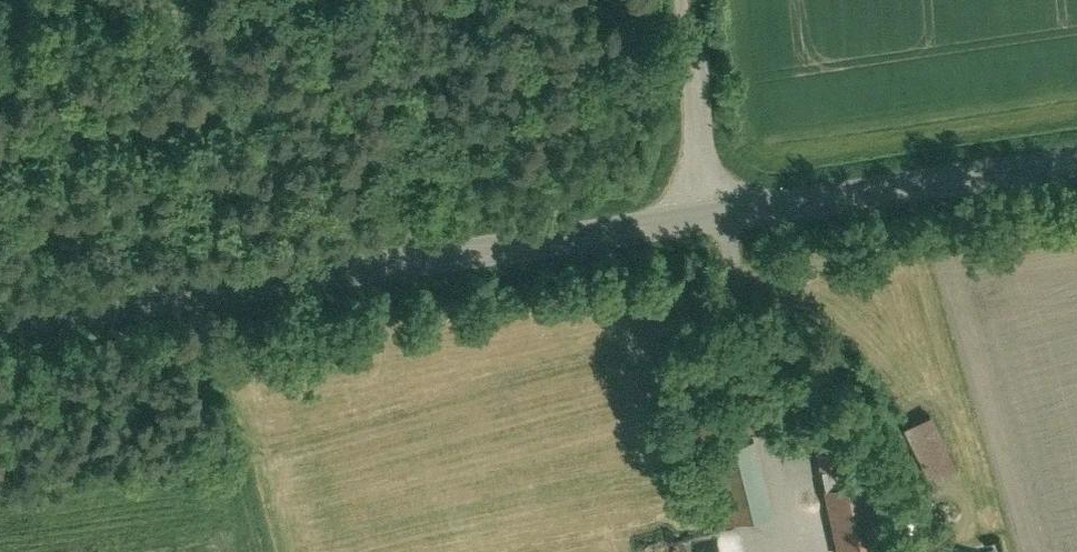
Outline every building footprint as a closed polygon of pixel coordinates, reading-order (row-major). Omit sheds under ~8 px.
[(935,410),(905,423),(928,475),(958,462),(935,410)] [(724,445),(704,450),(714,489),(722,523),(773,511),(754,438),(724,445)] [(824,468),(842,551),(871,551),(907,545),(888,454),(824,468)]
